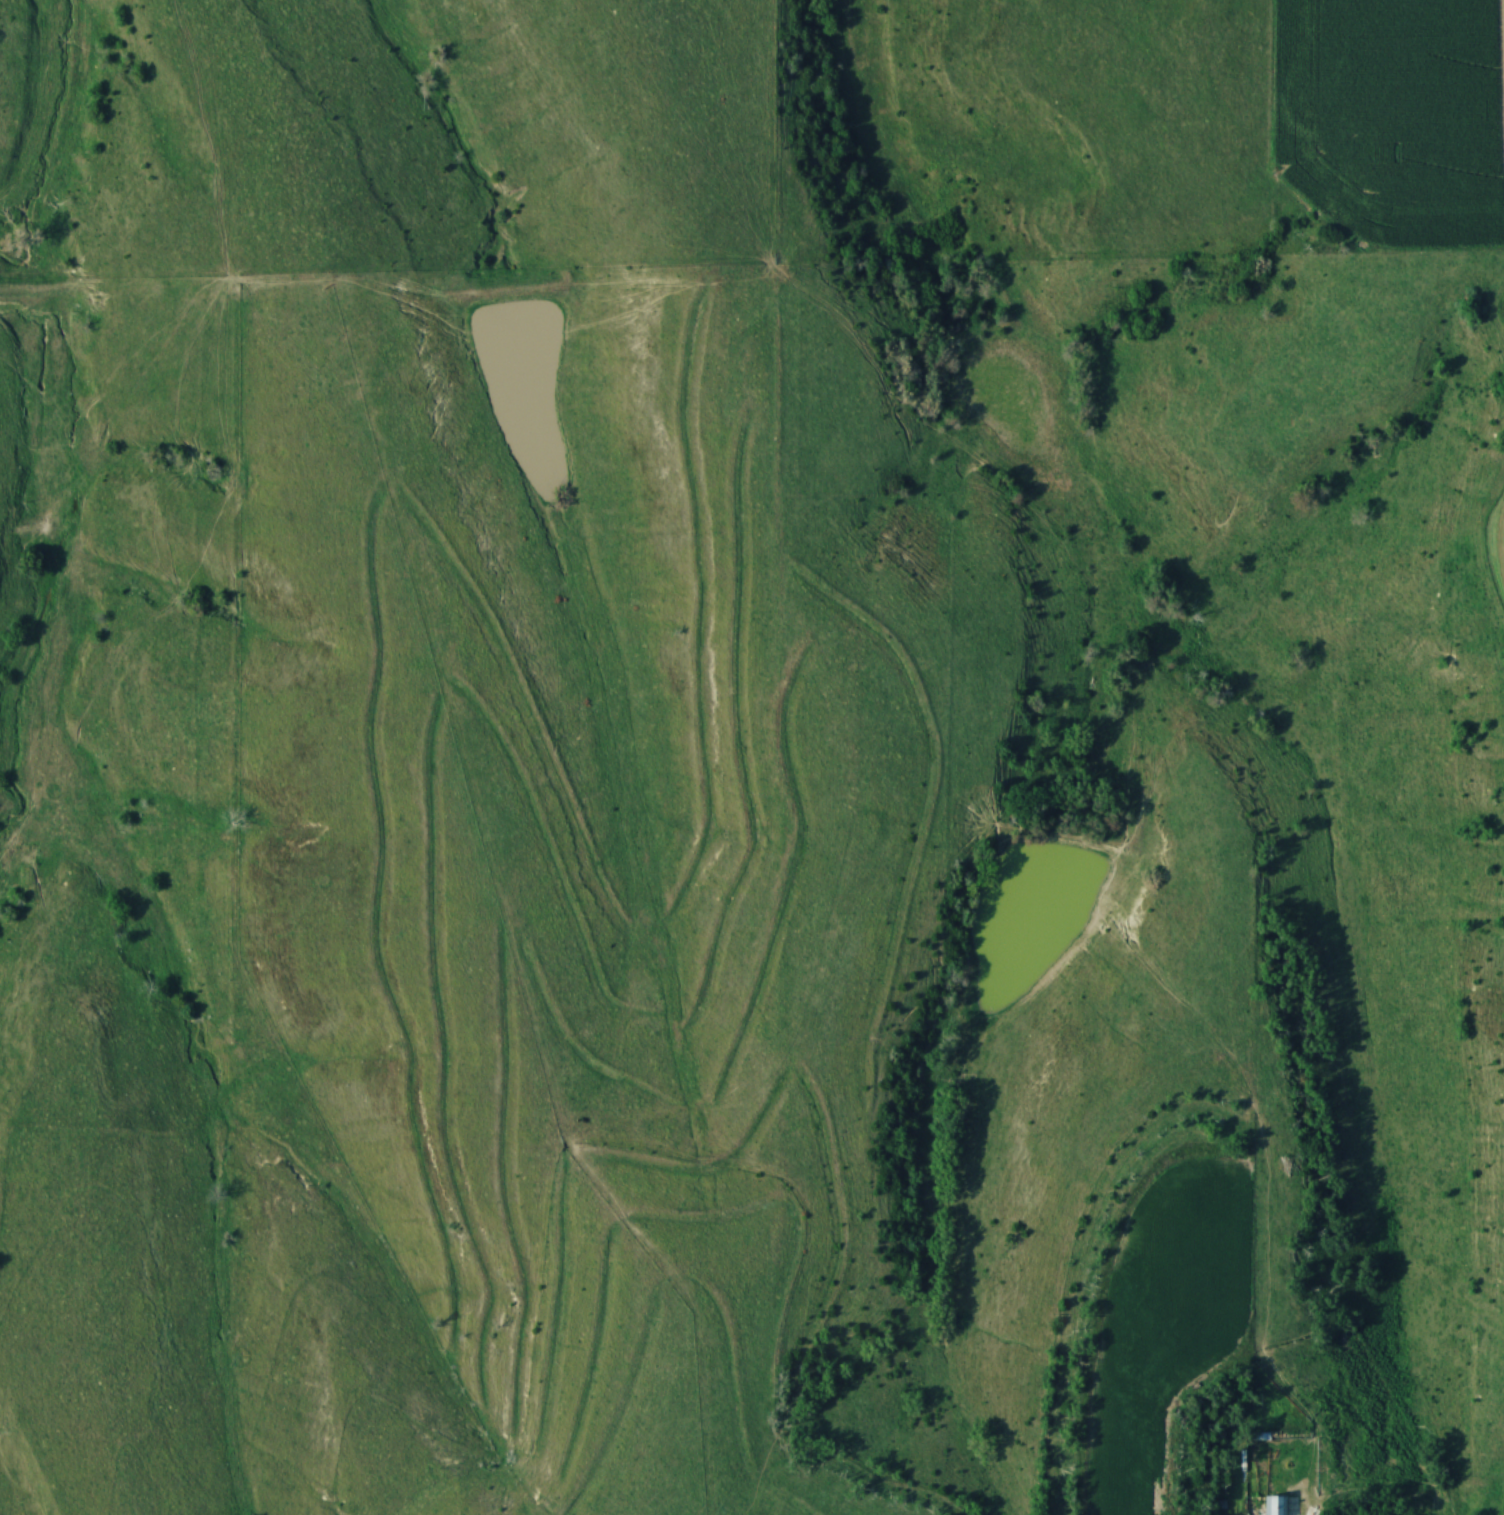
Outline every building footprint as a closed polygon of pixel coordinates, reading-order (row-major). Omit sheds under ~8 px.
[(1265,1514),(1285,1514),(1285,1496),(1265,1496),(1265,1514)]
